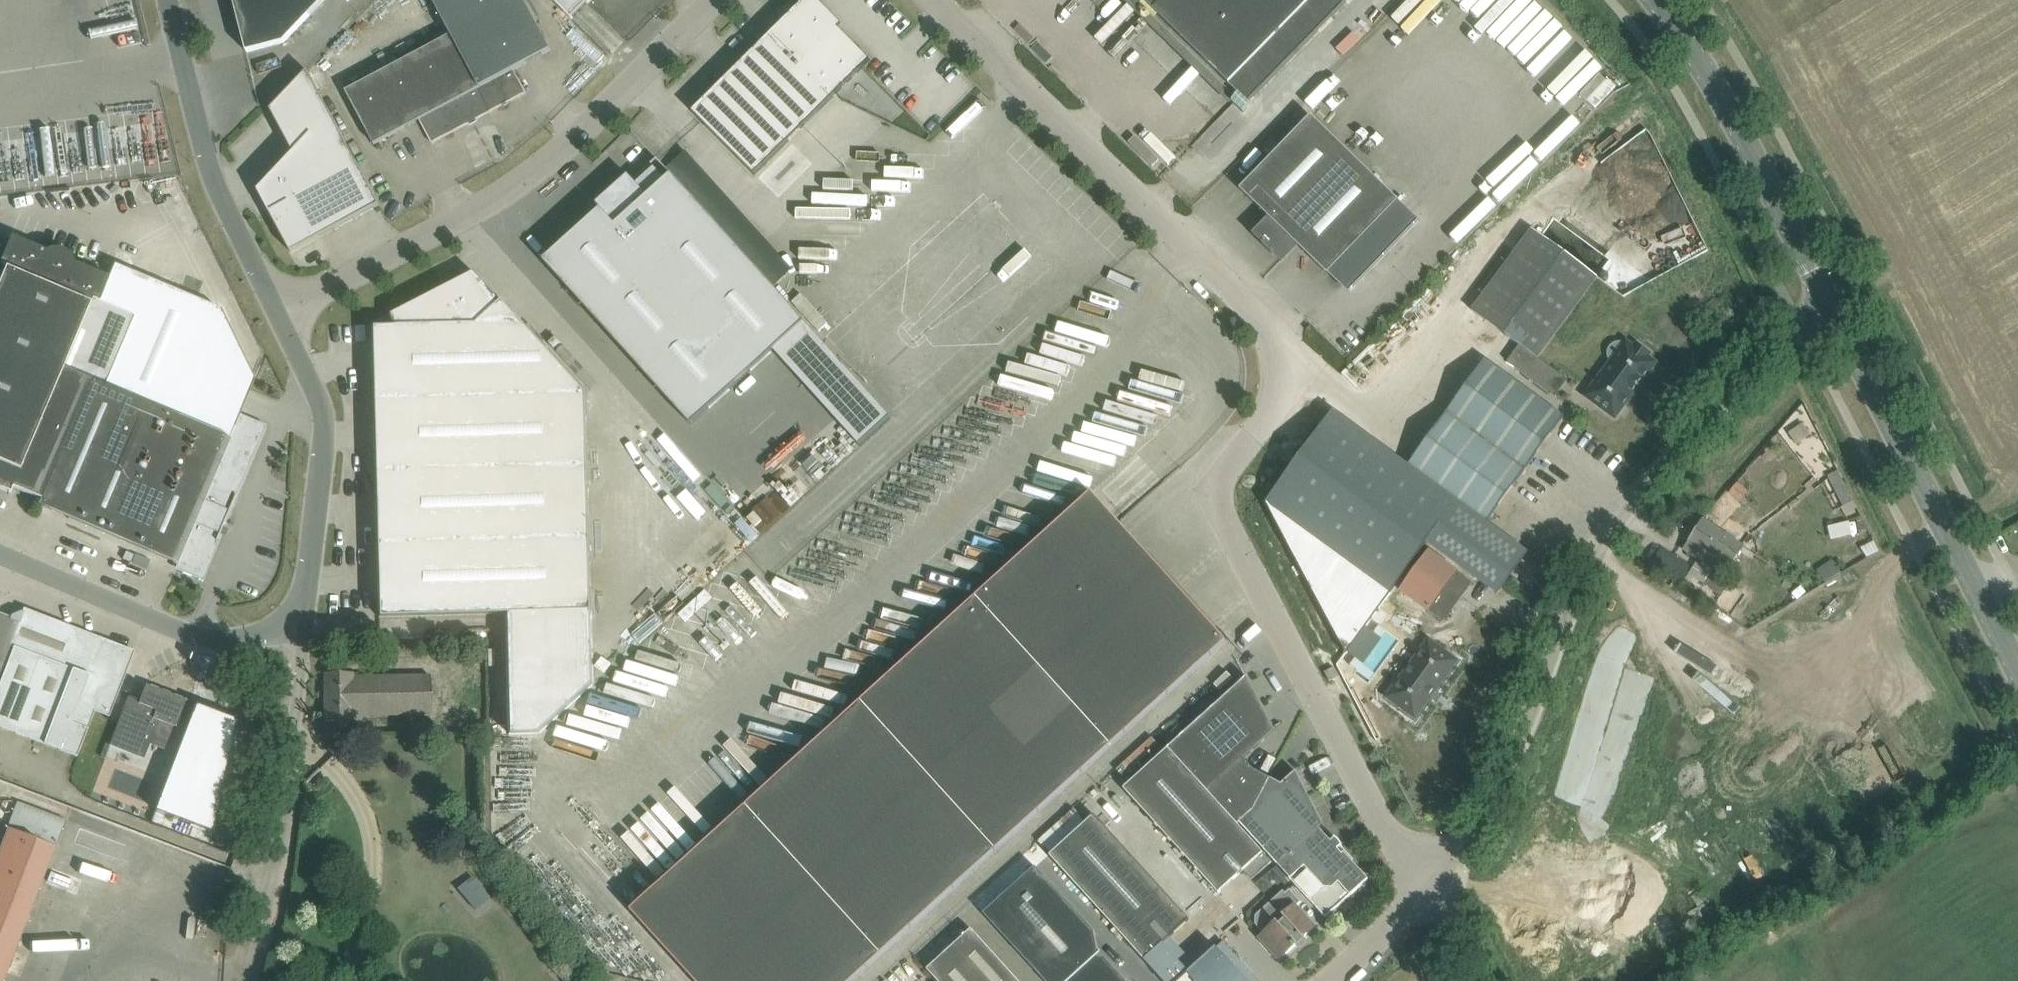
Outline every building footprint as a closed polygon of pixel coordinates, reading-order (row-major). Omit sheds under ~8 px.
[(248,52),(284,43),(325,0),(235,0),(248,52)] [(542,32),(524,0),(433,0),(452,35),(346,91),(374,145),(420,120),(432,143),(526,93),(514,70),(551,50),(542,32)] [(572,20),(574,18),(588,4),(592,0),(552,0),(572,20)] [(870,60),(831,20),(834,17),(817,0),(806,0),(693,112),(755,174),(770,159),(870,60)] [(1248,104),(1350,0),(1141,0),(1248,104)] [(1487,29),(1519,0),(1460,0),(1487,29)] [(1590,113),(1619,82),(1576,42),(1547,73),(1551,76),(1561,66),(1574,77),(1563,89),(1590,113)] [(295,153),(259,191),(292,252),(380,205),(308,71),(272,110),(295,153)] [(1399,201),(1384,187),(1312,116),(1241,189),(1270,218),(1254,234),(1263,242),(1262,244),(1273,254),(1274,253),(1283,262),(1299,245),(1328,274),(1399,201)] [(805,323),(657,159),(621,191),(624,195),(617,201),(614,198),(544,261),(692,425),(805,323)] [(783,280),(794,270),(708,172),(697,181),(717,203),(711,208),(769,274),(774,270),(783,280)] [(1532,229),(1472,310),(1538,359),(1598,278),(1532,229)] [(10,493),(13,488),(35,497),(33,503),(177,564),(185,568),(183,572),(203,581),(218,546),(216,544),(224,523),(225,524),(230,513),(229,512),(235,497),(236,496),(234,495),(239,483),(262,428),(244,420),(246,416),(240,414),(229,438),(104,385),(133,316),(99,301),(109,277),(75,263),(68,260),(64,262),(54,257),(52,254),(46,251),(12,236),(4,255),(1,260),(8,263),(4,273),(0,281),(0,489),(10,493)] [(393,326),(372,327),(379,617),(506,613),(509,733),(540,733),(594,685),(592,611),(587,394),(503,301),(502,302),(482,281),(481,282),(474,275),(464,280),(463,279),(392,315),(393,326)] [(1615,416),(1654,363),(1646,357),(1649,353),(1638,345),(1635,349),(1627,343),(1588,396),(1615,416)] [(1564,417),(1486,360),(1409,464),(1472,510),(1488,521),(1564,417)] [(1267,502),(1266,503),(1347,653),(1428,542),(1504,597),(1534,555),(1488,521),(1472,510),(1409,464),(1408,466),(1332,411),(1267,502)] [(1119,523),(1092,493),(631,911),(695,980),(853,980),(1227,642),(1119,523)] [(1743,545),(1720,530),(1703,519),(1684,549),(1713,569),(1704,584),(1721,596),(1730,583),(1722,577),(1743,545)] [(1662,548),(1651,564),(1682,585),(1693,568),(1662,548)] [(1429,610),(1447,585),(1462,595),(1472,582),(1429,551),(1401,589),(1429,610)] [(10,619),(0,615),(0,727),(77,756),(95,710),(108,715),(132,652),(25,611),(24,613),(21,611),(12,616),(10,619)] [(1456,661),(1429,641),(1388,697),(1415,717),(1456,661)] [(1334,667),(1325,672),(1330,681),(1339,677),(1334,667)] [(324,722),(344,722),(353,722),(353,720),(367,720),(367,715),(431,714),(431,675),(357,676),(357,673),(353,673),(344,674),(324,673),(324,722)] [(1254,810),(1271,779),(1255,770),(1244,759),(1275,731),(1248,677),(1169,748),(1238,825),(1240,823),(1254,810)] [(176,727),(179,719),(187,700),(146,684),(140,701),(133,698),(127,713),(123,711),(115,730),(111,741),(141,752),(147,736),(168,744),(175,727),(176,727)] [(183,720),(180,729),(149,808),(206,830),(230,717),(190,701),(183,720)] [(1264,853),(1238,825),(1169,748),(1124,789),(1219,893),(1264,853)] [(1338,839),(1335,837),(1331,842),(1320,829),(1324,825),(1296,772),(1282,785),(1271,779),(1254,810),(1240,823),(1326,918),(1369,880),(1349,857),(1341,857),(1336,852),(1343,846),(1342,844),(1341,843),(1340,841),(1338,839)] [(1190,920),(1176,905),(1095,815),(1050,856),(1145,960),(1190,920)] [(40,888),(56,847),(8,828),(2,844),(0,843),(0,980),(4,980),(26,924),(29,924),(31,917),(29,916),(40,888)] [(1099,951),(1095,931),(1036,867),(985,914),(1045,980),(1126,980),(1099,951)] [(1264,932),(1259,937),(1280,960),(1316,928),(1296,907),(1301,902),(1290,889),(1286,892),(1284,890),(1257,914),(1256,924),(1264,932)] [(1012,974),(973,930),(928,969),(939,980),(1019,980),(1012,974)]
